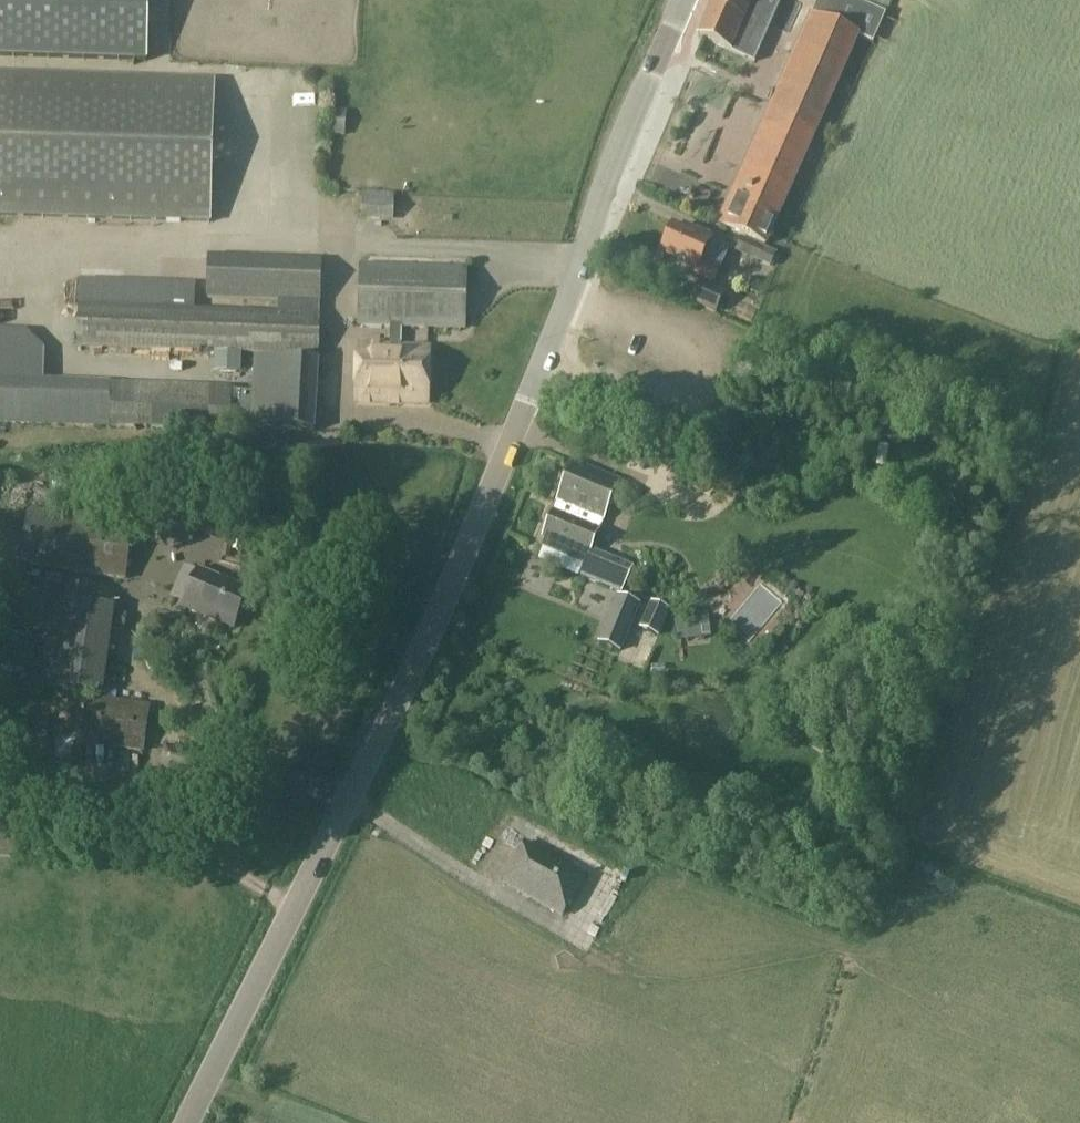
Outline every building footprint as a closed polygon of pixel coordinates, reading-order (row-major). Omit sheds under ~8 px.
[(146,61),(148,0),(0,0),(0,56),(146,61)] [(697,38),(754,63),(781,0),(713,0),(697,38)] [(812,15),(719,225),(765,245),(858,36),(873,44),(886,14),(855,0),(815,0),(818,1),(812,15)] [(209,222),(214,80),(0,73),(0,215),(209,222)] [(394,194),(362,193),(361,219),(394,221),(394,194)] [(729,251),(711,242),(712,240),(685,228),(683,231),(674,227),(662,255),(696,269),(693,275),(714,285),(729,251)] [(777,253),(741,236),(735,252),(770,268),(777,253)] [(208,256),(207,283),(206,299),(238,300),(283,302),(322,303),(323,260),(208,256)] [(358,326),(391,327),(401,328),(452,330),(466,330),(468,268),(359,265),(358,326)] [(716,315),(726,293),(700,282),(690,304),(716,315)] [(237,311),(79,305),(77,347),(319,357),(321,314),(322,303),(283,302),(283,313),(237,311)] [(390,347),(358,346),(356,402),(427,404),(428,348),(400,347),(401,328),(391,327),(390,347)] [(107,424),(107,428),(227,432),(228,384),(40,379),(41,331),(0,330),(0,421),(107,424)] [(251,357),(250,426),(312,427),(313,358),(251,357)] [(545,536),(546,537),(542,548),(584,565),(579,576),(622,594),(635,568),(591,550),(619,481),(574,463),(545,536)] [(137,500),(137,497),(138,490),(112,486),(111,497),(137,500)] [(28,509),(20,566),(126,581),(134,524),(28,509)] [(159,518),(156,534),(156,538),(173,551),(193,543),(196,522),(178,510),(159,518)] [(234,629),(250,591),(197,570),(182,608),(234,629)] [(42,634),(47,598),(27,595),(22,630),(42,634)] [(619,597),(609,620),(629,628),(639,606),(619,597)] [(653,601),(643,626),(660,633),(670,609),(653,601)] [(701,619),(686,621),(688,638),(703,636),(701,619)] [(628,630),(608,622),(599,644),(619,652),(628,630)] [(81,747),(144,754),(150,706),(87,697),(81,747)] [(216,785),(220,753),(166,743),(162,777),(216,785)] [(527,841),(503,883),(561,916),(585,874),(527,841)]
